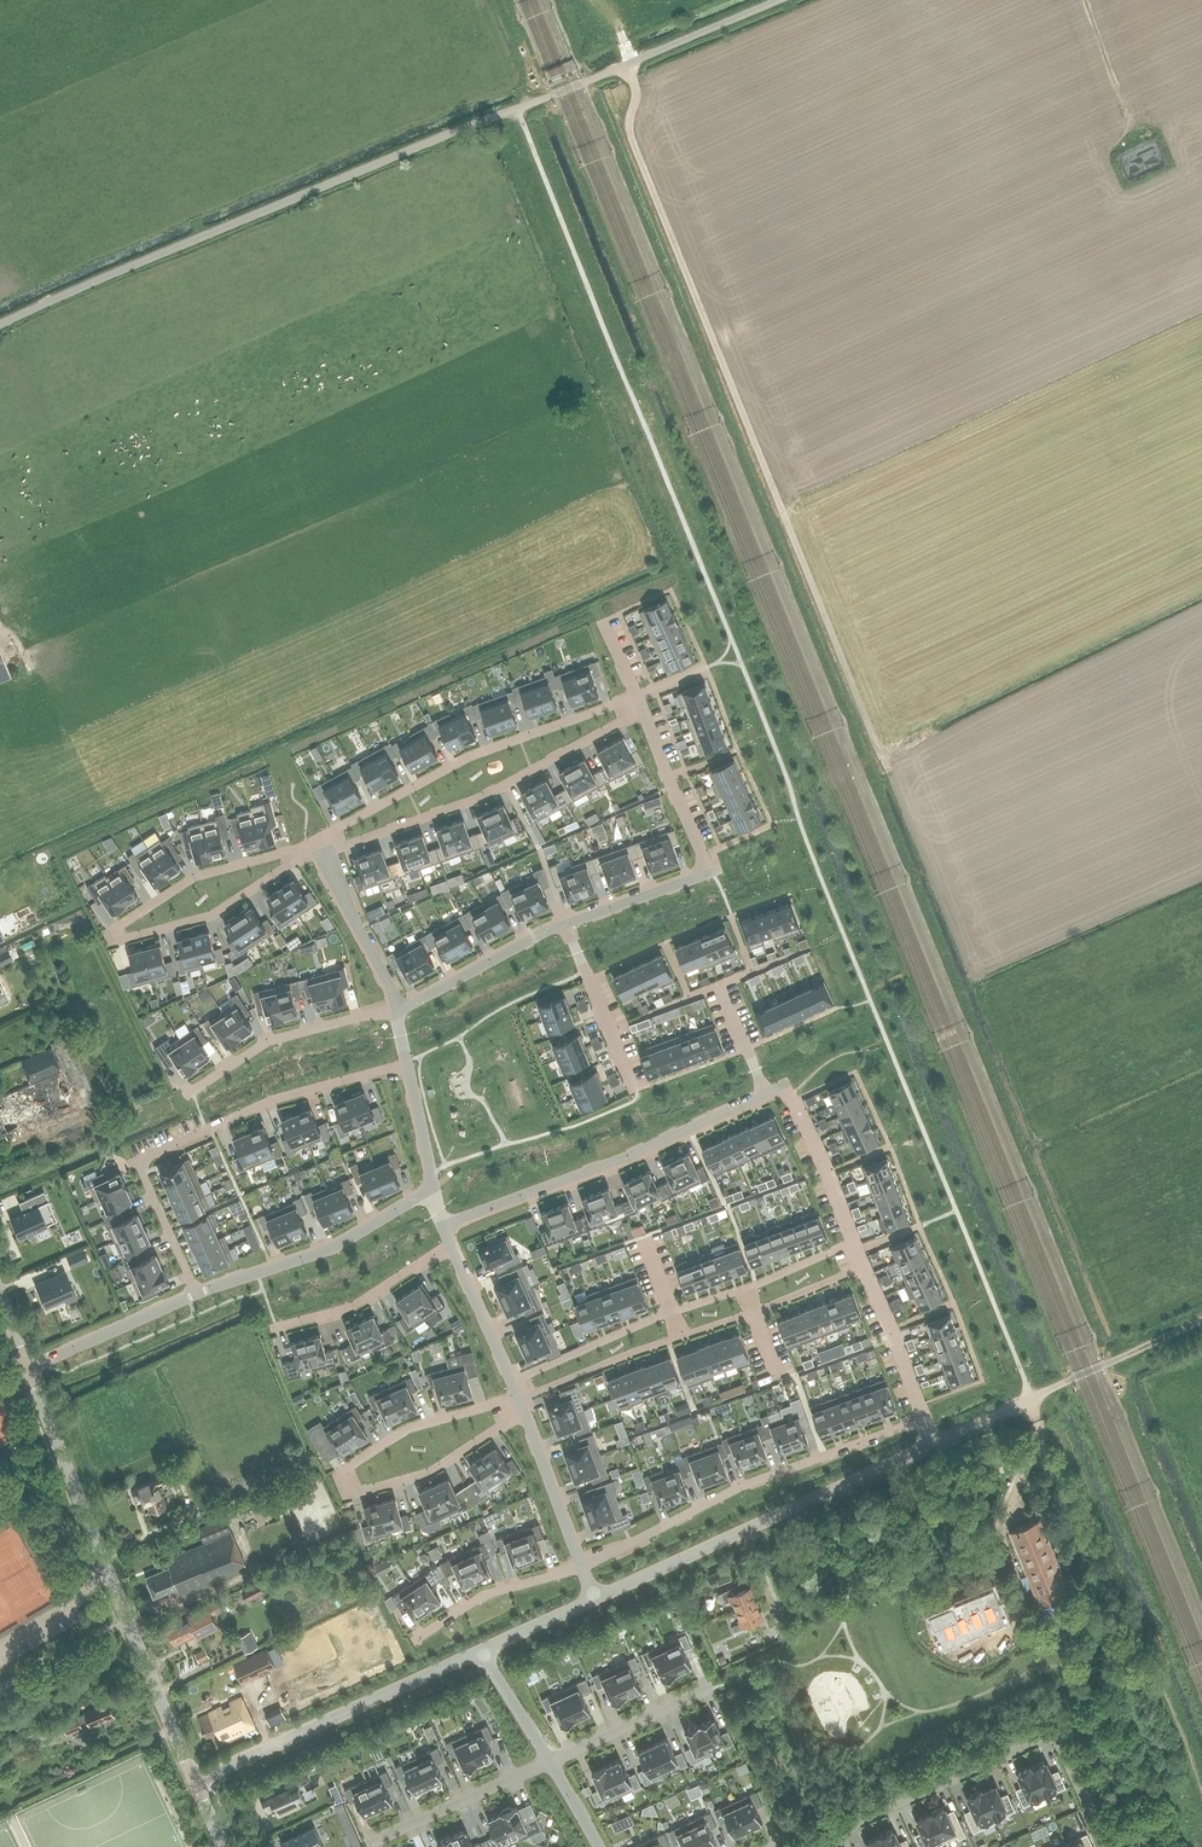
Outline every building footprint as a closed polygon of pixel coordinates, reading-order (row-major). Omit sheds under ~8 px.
[(672,612),(667,600),(639,613),(645,625),(672,612)] [(650,637),(678,624),(672,612),(645,625),(650,637)] [(683,636),(678,624),(650,637),(656,649),(683,636)] [(661,661),(689,648),(683,636),(656,649),(661,661)] [(689,648),(661,661),(667,673),(694,660),(689,648)] [(11,678),(0,653),(0,683),(11,678)] [(600,675),(595,662),(588,664),(575,669),(586,700),(587,699),(588,701),(598,697),(597,695),(599,695),(593,678),(600,675)] [(555,676),(552,669),(544,672),(546,677),(533,681),(544,712),(557,707),(551,690),(558,688),(554,676),(555,676)] [(555,676),(554,676),(558,688),(559,690),(566,687),(572,704),(574,704),(575,705),(585,702),(584,700),(586,700),(575,669),(561,674),(555,676)] [(513,691),(514,691),(517,702),(524,700),(530,716),(544,712),(533,681),(519,686),(512,688),(513,691)] [(705,684),(677,694),(682,706),(709,696),(705,684)] [(495,703),(495,704),(504,729),(517,724),(511,707),(518,704),(517,702),(514,691),(513,691),(506,693),(508,699),(495,703)] [(709,696),(682,706),(682,707),(685,706),(689,717),(686,718),(687,719),(714,709),(709,696)] [(473,705),(472,706),(477,718),(477,719),(484,717),(490,733),(504,729),(495,704),(495,703),(493,698),(479,703),(473,705)] [(670,703),(664,706),(666,713),(672,710),(670,703)] [(453,719),(452,719),(463,743),(476,737),(469,721),(477,718),(472,706),(473,705),(472,704),(463,708),(465,713),(453,719)] [(714,709),(687,719),(690,728),(691,731),(718,721),(714,709)] [(429,713),(424,715),(428,723),(432,721),(429,713)] [(429,725),(435,736),(443,733),(450,749),(463,743),(452,719),(453,719),(450,713),(437,719),(432,721),(428,723),(429,725)] [(718,721),(691,731),(696,744),(723,734),(718,721)] [(678,723),(671,725),(673,732),(680,729),(678,723)] [(411,738),(425,764),(438,757),(429,741),(436,738),(435,736),(429,725),(422,728),(409,736),(411,738)] [(723,734),(696,744),(700,756),(728,746),(723,734)] [(391,746),(396,756),(398,758),(404,755),(413,771),(425,764),(411,738),(399,745),(398,742),(391,746)] [(631,753),(623,738),(610,745),(625,773),(638,766),(644,762),(637,750),(631,753)] [(685,740),(678,742),(680,749),(687,746),(685,740)] [(391,746),(390,743),(383,747),(370,754),(386,782),(399,775),(390,760),(396,756),(391,746)] [(625,773),(610,745),(598,752),(606,767),(599,770),(606,783),(612,780),(625,773)] [(373,789),(386,782),(370,754),(358,761),(351,764),(353,767),(358,777),(365,773),(373,789)] [(606,783),(599,770),(593,774),(585,759),(580,761),(579,760),(572,763),(573,765),(572,766),(587,794),(599,787),(606,783)] [(714,784),(739,773),(734,761),(709,772),(714,784)] [(568,804),(574,800),(587,794),(572,766),(559,773),(567,788),(561,791),(568,804)] [(358,777),(353,767),(346,770),(334,777),(349,805),(362,799),(353,783),(360,779),(358,777)] [(720,797),(720,796),(745,785),(739,773),(714,784),(712,785),(718,798),(720,797)] [(334,777),(321,784),(314,787),(321,800),(328,797),(337,812),(349,805),(334,777)] [(568,804),(561,791),(554,795),(546,780),(534,787),(549,814),(561,807),(568,804)] [(272,782),(271,782),(264,784),(267,797),(274,795),(275,794),(272,782)] [(750,797),(745,785),(720,796),(720,797),(726,808),(750,797)] [(549,814),(534,787),(521,794),(529,808),(523,812),(530,825),(536,821),(549,814)] [(756,809),(750,797),(726,808),(731,820),(756,809)] [(260,844),(275,840),(271,823),(276,821),(270,801),(250,807),(251,810),(260,844)] [(650,801),(642,803),(646,815),(654,813),(650,801)] [(504,805),(491,810),(503,839),(517,833),(523,830),(517,817),(511,820),(504,805)] [(761,821),(756,809),(731,820),(728,821),(734,834),(761,821)] [(237,816),(230,818),(234,833),(241,831),(246,848),(260,844),(251,810),(237,813),(237,816)] [(477,833),(481,847),(482,849),(490,845),(503,839),(491,810),(477,816),(484,831),(477,833)] [(596,812),(591,815),(595,822),(600,820),(596,812)] [(216,819),(202,823),(212,857),(215,856),(215,859),(224,856),(223,854),(226,853),(221,836),(229,834),(223,814),(215,816),(216,819)] [(623,815),(616,818),(618,825),(626,823),(623,815)] [(169,820),(162,823),(165,829),(171,827),(169,820)] [(481,847),(477,833),(469,836),(464,820),(450,825),(461,854),(474,849),(481,847)] [(212,857),(202,823),(188,827),(188,829),(181,831),(185,846),(192,844),(197,861),(212,857)] [(602,823),(591,827),(594,833),(604,829),(602,823)] [(461,854),(450,825),(437,830),(442,846),(435,848),(440,862),(447,859),(461,854)] [(564,827),(557,830),(560,835),(566,832),(564,827)] [(667,832),(654,837),(664,866),(678,861),(672,845),(679,843),(674,829),(667,832)] [(423,835),(409,839),(420,869),(433,864),(440,862),(435,848),(428,850),(423,835)] [(177,850),(168,837),(162,841),(161,839),(148,847),(168,877),(170,875),(171,877),(179,872),(177,870),(180,869),(170,854),(177,850)] [(640,841),(633,844),(638,857),(645,855),(651,871),(664,866),(654,837),(640,841)] [(420,869),(409,839),(396,844),(401,860),(394,863),(399,876),(406,874),(420,869)] [(555,844),(542,848),(545,855),(557,851),(555,844)] [(626,846),(613,851),(623,881),(637,876),(631,860),(638,857),(633,844),(626,846)] [(148,847),(135,855),(134,853),(128,857),(139,874),(145,870),(155,885),(168,877),(148,847)] [(399,876),(394,863),(387,865),(382,849),(368,854),(379,883),(392,879),(399,876)] [(599,856),(592,858),(597,872),(604,870),(610,886),(623,881),(613,851),(599,856)] [(379,883),(368,854),(355,859),(360,875),(353,877),(358,891),(365,888),(379,883)] [(585,861),(572,866),(582,895),(596,891),(590,875),(597,872),(592,858),(585,861)] [(557,863),(549,866),(556,887),(563,884),(569,900),(582,895),(572,866),(559,870),(557,863)] [(126,865),(108,877),(125,904),(138,896),(128,881),(134,877),(126,865)] [(550,886),(543,868),(533,872),(536,879),(525,885),(524,885),(536,912),(549,906),(542,890),(550,886)] [(105,875),(87,887),(96,902),(103,898),(112,913),(125,904),(108,877),(106,874),(105,875)] [(294,880),(281,889),(298,916),(312,907),(318,903),(310,891),(304,895),(294,880)] [(447,880),(431,886),(434,895),(450,889),(447,880)] [(502,881),(497,884),(501,892),(506,890),(502,881)] [(509,906),(516,902),(523,918),(536,912),(524,885),(525,885),(523,882),(510,888),(506,890),(501,892),(502,894),(502,893),(509,906)] [(271,917),(279,929),(285,925),(298,916),(281,889),(267,897),(277,913),(271,917)] [(498,932),(511,925),(502,910),(509,906),(502,893),(502,894),(495,897),(498,902),(486,909),(485,909),(498,932)] [(393,900),(387,902),(389,909),(395,907),(393,900)] [(486,939),(498,932),(485,909),(486,909),(483,904),(470,911),(464,914),(471,927),(477,923),(486,939)] [(788,935),(801,931),(791,904),(778,908),(788,935)] [(275,931),(267,919),(261,923),(251,908),(249,910),(248,908),(239,914),(240,915),(238,917),(256,944),(269,935),(275,931)] [(788,935),(778,908),(766,913),(775,940),(788,935)] [(766,913),(753,917),(763,944),(764,944),(762,939),(773,935),(775,940),(766,913)] [(473,946),(464,931),(471,927),(464,914),(457,918),(445,925),(460,953),(473,946)] [(236,956),(243,952),(256,944),(238,917),(236,918),(235,916),(227,922),(228,923),(225,925),(235,940),(229,944),(236,956)] [(389,917),(380,922),(385,930),(394,926),(389,917)] [(763,944),(753,917),(741,921),(750,949),(763,944)] [(439,944),(447,960),(450,959),(450,961),(459,956),(458,954),(460,953),(445,925),(432,932),(425,935),(432,948),(439,944)] [(713,932),(724,960),(737,955),(725,927),(713,932)] [(217,961),(217,964),(225,962),(221,948),(214,950),(209,932),(195,936),(202,965),(217,961)] [(713,932),(700,937),(712,965),(724,960),(713,932)] [(434,967),(426,951),(432,948),(425,935),(419,939),(406,946),(407,948),(408,948),(422,974),(434,967)] [(179,940),(184,958),(176,960),(180,974),(187,972),(203,968),(202,965),(195,936),(179,940)] [(700,937),(688,943),(697,965),(699,971),(712,965),(700,937)] [(809,946),(807,939),(799,942),(801,949),(809,946)] [(697,965),(688,943),(676,948),(685,970),(697,965)] [(169,977),(176,975),(172,961),(165,963),(160,946),(157,946),(157,944),(147,947),(147,949),(145,950),(154,981),(169,977)] [(786,954),(793,952),(791,945),(784,947),(786,954)] [(409,981),(422,974),(408,948),(407,948),(395,955),(394,952),(387,956),(394,969),(401,965),(409,981)] [(13,960),(7,949),(0,953),(0,966),(13,960)] [(145,950),(130,954),(135,971),(127,973),(131,987),(138,985),(154,981),(145,950)] [(769,960),(776,958),(774,951),(767,953),(769,960)] [(661,984),(660,985),(662,987),(674,981),(661,954),(649,960),(661,984)] [(660,985),(661,984),(649,960),(637,966),(648,988),(647,988),(649,990),(660,985)] [(241,962),(234,966),(239,973),(245,969),(241,962)] [(647,988),(648,988),(637,966),(625,971),(636,993),(647,988)] [(344,967),(323,973),(332,1005),(332,1004),(332,1005),(347,1001),(343,983),(348,982),(344,967)] [(636,993),(625,971),(613,977),(624,999),(636,993)] [(318,1008),(332,1005),(323,973),(302,979),(306,993),(313,991),(318,1008)] [(297,981),(276,986),(284,1017),(298,1014),(294,997),(301,995),(297,981)] [(239,982),(233,986),(236,991),(242,987),(239,982)] [(824,982),(812,988),(821,1007),(833,1002),(824,982)] [(264,1004),(269,1022),(284,1018),(284,1017),(276,986),(253,992),(257,1006),(264,1004)] [(812,988),(801,993),(810,1012),(821,1007),(812,988)] [(222,1010),(240,1038),(240,1037),(252,1029),(242,1014),(249,1010),(237,993),(231,997),(219,1005),(222,1010)] [(801,993),(790,998),(799,1017),(810,1012),(801,993)] [(544,1019),(569,1010),(564,997),(539,1006),(544,1019)] [(578,1006),(586,1003),(584,998),(576,1001),(578,1006)] [(790,998),(779,1003),(788,1023),(799,1017),(790,998)] [(701,1007),(698,1000),(691,1003),(694,1010),(701,1007)] [(588,1009),(586,1003),(578,1006),(580,1012),(588,1009)] [(694,1010),(691,1003),(684,1005),(687,1012),(694,1010)] [(779,1003),(768,1008),(777,1028),(788,1023),(779,1003)] [(768,1008),(756,1014),(765,1033),(777,1028),(768,1008)] [(676,1016),(674,1009),(667,1012),(669,1019),(676,1016)] [(240,1038),(222,1010),(203,1022),(211,1035),(217,1031),(227,1046),(240,1038)] [(569,1010),(544,1019),(549,1033),(574,1024),(569,1010)] [(669,1019),(667,1012),(660,1014),(662,1021),(669,1019)] [(150,1015),(142,1020),(146,1027),(154,1021),(150,1015)] [(645,1028),(652,1025),(649,1018),(642,1021),(645,1028)] [(645,1028),(642,1021),(635,1023),(638,1030),(645,1028)] [(713,1023),(701,1027),(711,1055),(723,1050),(713,1023)] [(198,1025),(179,1038),(197,1065),(198,1065),(197,1065),(210,1057),(200,1042),(206,1038),(198,1025)] [(698,1059),(699,1059),(711,1055),(701,1027),(688,1032),(698,1059)] [(699,1060),(699,1059),(698,1059),(688,1032),(676,1037),(686,1065),(699,1060)] [(559,1059),(583,1048),(584,1049),(586,1048),(581,1034),(553,1045),(559,1059)] [(592,1044),(600,1041),(598,1035),(590,1039),(592,1044)] [(686,1065),(676,1037),(663,1041),(673,1068),(673,1069),(686,1065)] [(197,1065),(179,1038),(171,1043),(168,1038),(154,1047),(166,1065),(175,1059),(184,1074),(187,1072),(189,1074),(196,1069),(195,1067),(197,1065)] [(600,1041),(592,1044),(595,1050),(603,1046),(600,1041)] [(651,1046),(661,1073),(673,1069),(673,1068),(663,1041),(651,1046)] [(55,1046),(24,1061),(34,1081),(64,1067),(55,1046)] [(638,1050),(649,1078),(661,1073),(651,1046),(638,1050)] [(584,1049),(583,1048),(559,1059),(564,1072),(589,1062),(584,1049)] [(576,1097),(600,1086),(601,1086),(603,1085),(597,1071),(570,1084),(576,1097)] [(609,1081),(617,1078),(614,1072),(606,1076),(609,1081)] [(609,1081),(612,1087),(619,1083),(617,1078),(609,1081)] [(0,1100),(0,1135),(10,1131),(13,1137),(82,1112),(73,1086),(60,1091),(56,1080),(0,1100)] [(829,1092),(835,1104),(857,1094),(851,1082),(829,1092)] [(600,1086),(576,1097),(582,1110),(606,1099),(601,1086),(600,1086)] [(383,1120),(378,1106),(371,1109),(364,1092),(361,1094),(361,1092),(351,1096),(352,1097),(350,1098),(361,1126),(375,1120),(376,1122),(383,1120)] [(835,1104),(840,1116),(862,1105),(857,1094),(835,1104)] [(817,1102),(814,1096),(805,1100),(808,1106),(817,1102)] [(335,1104),(342,1121),(335,1124),(341,1137),(348,1134),(347,1131),(361,1126),(350,1098),(335,1104)] [(837,1117),(843,1129),(868,1117),(862,1105),(840,1116),(837,1117)] [(311,1109),(296,1115),(309,1145),(323,1139),(330,1136),(325,1123),(318,1126),(311,1109)] [(296,1115),(282,1121),(289,1138),(282,1140),(288,1156),(296,1153),(295,1151),(309,1145),(296,1115)] [(774,1116),(763,1122),(775,1148),(787,1143),(774,1116)] [(846,1143),(851,1140),(874,1130),(868,1117),(843,1129),(840,1130),(846,1143)] [(751,1127),(763,1153),(775,1148),(763,1122),(751,1127)] [(751,1127),(750,1126),(738,1132),(751,1159),(763,1153),(751,1127)] [(264,1127),(249,1133),(261,1163),(276,1157),(283,1154),(277,1141),(270,1144),(264,1127)] [(851,1140),(857,1152),(879,1142),(874,1130),(851,1140)] [(726,1138),(738,1165),(751,1159),(738,1132),(726,1138)] [(249,1133),(234,1139),(241,1156),(234,1158),(240,1172),(247,1169),(261,1163),(249,1133)] [(726,1138),(714,1144),(726,1170),(738,1165),(726,1138)] [(702,1149),(714,1176),(726,1170),(714,1144),(702,1149)] [(385,1192),(400,1186),(393,1170),(400,1167),(395,1153),(388,1156),(390,1162),(375,1167),(385,1192)] [(703,1165),(696,1168),(689,1153),(676,1159),(689,1188),(709,1178),(703,1165)] [(340,1156),(332,1160),(334,1166),(343,1162),(340,1156)] [(670,1197),(689,1188),(676,1159),(674,1160),(673,1158),(668,1161),(669,1163),(663,1165),(670,1180),(663,1184),(670,1197)] [(166,1184),(195,1171),(189,1159),(160,1171),(166,1184)] [(891,1172),(887,1159),(862,1168),(867,1181),(891,1172)] [(385,1192),(375,1167),(361,1173),(357,1164),(350,1166),(357,1184),(364,1181),(371,1198),(385,1192)] [(195,1171),(166,1184),(171,1195),(171,1196),(200,1183),(195,1171)] [(662,1200),(670,1197),(663,1184),(657,1187),(650,1171),(637,1177),(649,1203),(661,1197),(662,1200)] [(867,1181),(871,1193),(896,1184),(891,1172),(867,1181)] [(87,1180),(82,1182),(85,1190),(91,1187),(96,1199),(101,1197),(126,1186),(120,1173),(104,1180),(101,1174),(87,1180)] [(631,1199),(623,1202),(628,1215),(632,1214),(638,1211),(636,1209),(649,1203),(637,1177),(624,1183),(631,1199)] [(353,1193),(348,1179),(340,1182),(341,1185),(328,1190),(328,1191),(339,1218),(353,1212),(347,1195),(353,1193)] [(171,1195),(170,1196),(176,1208),(206,1195),(200,1183),(171,1196),(171,1195)] [(901,1197),(896,1184),(871,1193),(876,1206),(879,1205),(901,1197)] [(126,1186),(101,1197),(107,1212),(102,1214),(105,1220),(119,1214),(116,1208),(132,1201),(126,1186)] [(327,1223),(328,1225),(337,1221),(336,1219),(339,1218),(328,1191),(328,1190),(327,1188),(313,1194),(312,1191),(304,1195),(311,1210),(317,1207),(324,1224),(327,1223)] [(606,1223),(628,1215),(623,1202),(615,1205),(609,1189),(596,1194),(606,1223)] [(582,1199),(588,1214),(581,1217),(586,1231),(606,1223),(596,1194),(582,1199)] [(206,1195),(176,1208),(181,1220),(211,1207),(206,1195)] [(30,1214),(11,1222),(20,1242),(34,1236),(34,1238),(49,1232),(44,1221),(54,1216),(45,1196),(26,1205),(30,1214)] [(307,1213),(301,1197),(293,1201),(294,1203),(280,1208),(292,1238),(307,1232),(300,1216),(307,1213)] [(879,1205),(883,1216),(905,1208),(901,1197),(879,1205)] [(566,1238),(586,1231),(581,1217),(574,1219),(568,1204),(555,1209),(566,1238)] [(280,1208),(265,1214),(259,1217),(264,1231),(271,1228),(278,1244),(292,1238),(280,1208)] [(883,1216),(877,1218),(882,1232),(910,1221),(905,1208),(883,1216)] [(547,1229),(540,1232),(545,1246),(566,1238),(555,1209),(541,1214),(547,1229)] [(817,1211),(805,1215),(815,1242),(827,1238),(817,1211)] [(213,1212),(184,1225),(189,1237),(213,1226),(214,1227),(219,1225),(213,1212)] [(676,1213),(665,1218),(668,1224),(679,1220),(676,1213)] [(119,1214),(105,1220),(115,1241),(144,1227),(138,1214),(122,1221),(119,1214)] [(802,1247),(815,1242),(805,1215),(792,1220),(802,1247)] [(790,1252),(803,1248),(802,1247),(792,1220),(780,1224),(790,1252)] [(777,1257),(790,1252),(780,1224),(767,1229),(768,1232),(777,1256),(777,1257)] [(213,1226),(189,1237),(195,1250),(219,1239),(219,1238),(214,1227),(213,1226)] [(144,1227),(115,1241),(124,1261),(137,1255),(134,1248),(150,1241),(144,1227)] [(639,1227),(632,1230),(635,1237),(642,1233),(639,1227)] [(253,1230),(246,1233),(249,1240),(256,1237),(253,1230)] [(765,1261),(777,1256),(768,1232),(757,1236),(756,1236),(765,1261)] [(742,1238),(748,1253),(752,1265),(765,1261),(756,1236),(757,1236),(756,1233),(742,1238)] [(219,1239),(195,1250),(201,1261),(229,1248),(224,1236),(219,1238),(219,1239)] [(487,1248),(479,1251),(481,1255),(480,1256),(483,1264),(485,1263),(487,1267),(516,1255),(507,1236),(498,1240),(499,1242),(489,1246),(489,1245),(486,1246),(487,1248)] [(256,1237),(249,1240),(252,1246),(259,1243),(256,1237)] [(915,1238),(890,1249),(896,1261),(921,1250),(915,1238)] [(724,1247),(726,1252),(734,1274),(748,1269),(738,1242),(724,1247)] [(543,1246),(530,1251),(533,1258),(546,1253),(543,1246)] [(620,1248),(619,1248),(622,1257),(627,1255),(627,1253),(624,1246),(620,1248)] [(229,1248),(201,1261),(206,1274),(235,1261),(229,1248)] [(87,1261),(83,1250),(66,1257),(71,1268),(87,1261)] [(899,1275),(902,1274),(926,1262),(921,1250),(896,1261),(893,1262),(899,1275)] [(723,1279),(723,1278),(715,1256),(713,1251),(700,1256),(701,1258),(710,1284),(723,1279)] [(734,1274),(726,1252),(715,1256),(723,1278),(734,1274)] [(137,1255),(124,1261),(133,1281),(163,1268),(156,1254),(140,1262),(137,1255)] [(698,1288),(710,1284),(701,1258),(690,1263),(688,1263),(697,1288),(698,1288)] [(109,1260),(103,1263),(105,1269),(112,1266),(109,1260)] [(675,1265),(685,1292),(697,1288),(688,1263),(690,1263),(689,1260),(675,1265)] [(904,1279),(907,1285),(931,1273),(926,1262),(902,1274),(904,1279)] [(512,1279),(495,1286),(502,1301),(531,1287),(522,1266),(509,1272),(512,1279)] [(163,1268),(133,1281),(141,1300),(155,1294),(153,1289),(169,1282),(163,1268)] [(910,1299),(915,1296),(937,1286),(931,1273),(907,1285),(904,1286),(910,1299)] [(66,1276),(36,1290),(43,1308),(73,1294),(66,1276)] [(635,1311),(647,1306),(636,1277),(624,1281),(635,1311)] [(635,1311),(624,1281),(611,1286),(622,1316),(635,1311)] [(437,1295),(431,1299),(421,1285),(409,1293),(426,1319),(445,1307),(437,1295)] [(611,1286),(598,1290),(609,1320),(609,1321),(622,1316),(611,1286)] [(943,1298),(937,1286),(915,1296),(921,1308),(943,1298)] [(531,1287),(502,1301),(508,1315),(522,1308),(525,1315),(541,1308),(531,1287)] [(568,1290),(558,1295),(561,1302),(569,1298),(571,1297),(568,1290)] [(597,1325),(609,1320),(598,1290),(586,1295),(588,1300),(597,1325)] [(399,1319),(407,1331),(426,1319),(409,1293),(396,1301),(405,1315),(399,1319)] [(862,1318),(852,1293),(840,1298),(849,1323),(862,1318)] [(569,1298),(561,1302),(564,1308),(572,1305),(569,1298)] [(850,1325),(849,1323),(840,1298),(828,1303),(838,1330),(850,1325)] [(125,1300),(120,1302),(124,1310),(128,1308),(125,1300)] [(585,1329),(597,1325),(588,1300),(576,1305),(585,1329)] [(828,1302),(815,1307),(825,1335),(838,1330),(828,1303),(828,1302)] [(815,1307),(802,1311),(802,1312),(812,1339),(825,1335),(815,1307)] [(802,1312),(790,1316),(800,1344),(812,1339),(802,1312)] [(532,1325),(516,1332),(518,1337),(516,1338),(519,1345),(521,1344),(522,1346),(552,1332),(543,1313),(529,1318),(532,1325)] [(955,1328),(950,1315),(928,1323),(933,1336),(955,1328)] [(371,1348),(372,1351),(393,1341),(387,1328),(381,1331),(374,1316),(360,1322),(372,1348),(371,1348)] [(790,1316),(778,1321),(788,1348),(800,1344),(790,1316)] [(459,1318),(450,1325),(455,1332),(464,1326),(459,1318)] [(578,1321),(571,1324),(574,1331),(581,1327),(578,1321)] [(360,1322),(346,1328),(353,1344),(346,1347),(347,1347),(350,1355),(352,1360),(360,1356),(359,1354),(371,1348),(372,1348),(360,1322)] [(932,1351),(935,1350),(959,1341),(955,1328),(933,1336),(927,1338),(932,1351)] [(522,1347),(521,1348),(524,1355),(526,1354),(528,1359),(535,1356),(535,1357),(538,1356),(538,1355),(544,1352),(548,1360),(561,1354),(552,1332),(522,1346),(522,1347)] [(740,1334),(727,1339),(736,1363),(735,1363),(737,1369),(751,1364),(740,1334)] [(332,1350),(325,1352),(321,1335),(305,1339),(313,1367),(314,1370),(336,1364),(332,1350)] [(714,1343),(724,1367),(727,1366),(735,1363),(736,1363),(727,1339),(727,1338),(714,1343)] [(301,1376),(300,1370),(313,1367),(305,1339),(291,1343),(296,1359),(282,1363),(287,1380),(301,1376)] [(939,1362),(942,1361),(964,1353),(959,1341),(935,1350),(939,1362)] [(702,1347),(702,1348),(712,1375),(713,1375),(716,1373),(725,1370),(724,1367),(714,1343),(702,1347)] [(350,1355),(347,1347),(342,1349),(345,1357),(350,1355)] [(702,1348),(690,1352),(701,1382),(714,1377),(713,1375),(712,1375),(702,1348)] [(420,1349),(412,1352),(415,1362),(422,1359),(420,1349)] [(457,1399),(472,1395),(467,1378),(479,1375),(472,1351),(460,1355),(463,1364),(448,1368),(457,1399)] [(701,1382),(690,1352),(677,1357),(688,1387),(701,1382)] [(942,1361),(947,1374),(968,1365),(964,1353),(942,1361)] [(671,1357),(659,1362),(669,1389),(681,1384),(671,1357)] [(838,1370),(843,1368),(841,1361),(835,1363),(838,1370)] [(659,1362),(646,1366),(655,1391),(654,1391),(656,1397),(670,1392),(669,1389),(659,1362)] [(835,1363),(830,1365),(832,1372),(838,1370),(835,1363)] [(951,1386),(973,1378),(968,1365),(947,1374),(951,1386)] [(646,1366),(633,1370),(643,1395),(654,1391),(655,1391),(646,1366)] [(442,1403),(457,1399),(448,1368),(426,1374),(430,1388),(437,1386),(442,1403)] [(414,1373),(412,1374),(415,1382),(420,1380),(416,1369),(413,1371),(414,1373)] [(621,1375),(621,1376),(632,1406),(645,1401),(643,1395),(633,1370),(621,1375)] [(620,1410),(632,1406),(621,1376),(609,1380),(620,1410)] [(417,1410),(410,1394),(417,1391),(411,1378),(389,1387),(403,1417),(417,1410)] [(883,1413),(896,1409),(885,1379),(872,1384),(883,1413)] [(743,1384),(737,1386),(739,1393),(746,1390),(743,1384)] [(872,1384),(860,1388),(871,1418),(883,1413),(872,1384)] [(550,1411),(548,1412),(551,1420),(552,1419),(583,1408),(575,1386),(559,1392),(563,1401),(558,1403),(558,1402),(555,1403),(555,1404),(548,1407),(550,1411)] [(388,1423),(403,1417),(389,1387),(368,1397),(374,1410),(381,1407),(388,1423)] [(860,1388),(847,1393),(859,1423),(871,1418),(860,1388)] [(355,1391),(350,1394),(355,1401),(359,1399),(355,1391)] [(846,1428),(859,1423),(847,1393),(835,1397),(846,1427),(846,1428)] [(833,1432),(846,1427),(835,1397),(822,1402),(833,1432)] [(675,1407),(678,1416),(691,1411),(688,1402),(675,1407)] [(729,1402),(722,1405),(725,1412),(732,1409),(729,1402)] [(833,1432),(822,1402),(810,1407),(821,1436),(833,1432)] [(356,1406),(336,1419),(354,1446),(367,1437),(357,1422),(364,1418),(356,1406)] [(553,1422),(552,1422),(554,1430),(556,1429),(558,1434),(575,1428),(577,1435),(591,1430),(583,1408),(552,1419),(553,1422)] [(783,1417),(794,1447),(808,1442),(802,1426),(808,1423),(803,1409),(783,1417)] [(690,1417),(677,1421),(679,1427),(692,1423),(690,1417)] [(781,1452),(794,1447),(783,1417),(763,1424),(768,1438),(775,1436),(781,1452)] [(317,1431),(325,1443),(331,1439),(341,1454),(354,1446),(336,1419),(317,1431)] [(761,1441),(768,1438),(763,1424),(742,1432),(753,1462),(767,1457),(761,1441)] [(657,1429),(650,1431),(653,1439),(659,1436),(657,1429)] [(740,1467),(753,1462),(742,1432),(722,1440),(723,1443),(727,1453),(734,1451),(740,1467)] [(582,1446),(565,1452),(570,1467),(601,1456),(593,1434),(579,1439),(582,1446)] [(727,1453),(723,1443),(703,1450),(714,1480),(727,1475),(722,1461),(729,1458),(727,1453)] [(496,1448),(483,1457),(501,1484),(520,1471),(512,1459),(506,1463),(496,1448)] [(682,1457),(684,1462),(687,1471),(694,1469),(700,1485),(714,1480),(703,1450),(682,1457)] [(601,1456),(570,1467),(576,1482),(590,1476),(593,1483),(609,1477),(601,1456)] [(481,1497),(501,1484),(483,1457),(470,1466),(479,1481),(473,1485),(481,1497)] [(689,1476),(687,1471),(684,1462),(677,1465),(678,1468),(665,1473),(675,1500),(677,1500),(677,1501),(687,1497),(687,1496),(688,1495),(682,1479),(689,1476)] [(614,1469),(610,1471),(613,1478),(620,1475),(618,1469),(615,1471),(614,1469)] [(640,1470),(632,1473),(635,1479),(642,1477),(640,1470)] [(663,1470),(643,1477),(648,1491),(655,1489),(661,1505),(675,1500),(665,1473),(664,1470),(663,1470)] [(156,1479),(132,1489),(137,1501),(143,1498),(144,1501),(147,1500),(151,1511),(166,1505),(162,1494),(165,1493),(162,1485),(168,1482),(165,1473),(155,1477),(156,1479)] [(448,1480),(434,1486),(447,1516),(469,1506),(463,1493),(456,1496),(448,1480)] [(584,1504),(582,1505),(585,1513),(587,1512),(587,1513),(618,1502),(613,1489),(618,1488),(615,1480),(597,1487),(599,1494),(582,1500),(584,1504)] [(420,1492),(427,1509),(420,1512),(424,1519),(426,1525),(447,1516),(434,1486),(420,1492)] [(647,1492),(640,1494),(644,1503),(651,1500),(647,1492)] [(395,1499),(380,1503),(388,1529),(402,1525),(404,1531),(411,1529),(407,1514),(400,1516),(395,1499)] [(210,1501),(196,1507),(198,1511),(212,1505),(210,1501)] [(618,1502),(587,1513),(592,1527),(600,1524),(600,1525),(603,1524),(602,1523),(609,1521),(614,1534),(631,1525),(627,1513),(623,1515),(618,1502)] [(366,1541),(389,1534),(388,1529),(380,1503),(365,1507),(370,1525),(362,1527),(366,1541)] [(420,1512),(414,1515),(416,1523),(424,1519),(420,1512)] [(495,1522),(491,1514),(484,1518),(487,1526),(495,1522)] [(169,1567),(147,1576),(155,1594),(176,1585),(181,1596),(247,1568),(224,1517),(197,1528),(204,1543),(166,1560),(169,1567)] [(1040,1519),(1010,1532),(1040,1605),(1070,1593),(1040,1519)] [(528,1561),(542,1556),(537,1540),(544,1537),(539,1524),(518,1531),(528,1561)] [(360,1527),(352,1529),(361,1542),(363,1541),(360,1527)] [(518,1531),(496,1539),(501,1553),(508,1550),(514,1566),(528,1561),(518,1531)] [(549,1538),(544,1540),(549,1553),(554,1551),(549,1538)] [(491,1540),(484,1543),(490,1556),(496,1553),(491,1540)] [(477,1581),(491,1574),(484,1559),(490,1556),(484,1543),(464,1552),(477,1581)] [(440,1563),(446,1576),(456,1571),(463,1587),(477,1581),(464,1552),(440,1563)] [(388,1557),(370,1565),(375,1576),(392,1568),(388,1557)] [(435,1567),(430,1571),(437,1583),(442,1580),(435,1567)] [(714,1586),(732,1579),(728,1569),(706,1577),(714,1586)] [(431,1587),(437,1583),(430,1571),(411,1583),(428,1610),(441,1601),(431,1587)] [(446,1576),(442,1578),(446,1586),(450,1584),(446,1576)] [(240,1592),(245,1602),(264,1592),(258,1582),(240,1592)] [(993,1582),(929,1608),(929,1609),(940,1635),(939,1636),(940,1638),(941,1638),(943,1643),(957,1637),(959,1644),(960,1647),(993,1633),(992,1630),(989,1624),(1007,1617),(1005,1612),(1007,1611),(1006,1608),(1004,1609),(993,1582)] [(428,1610),(411,1583),(392,1596),(399,1606),(400,1608),(406,1604),(415,1618),(428,1610)] [(738,1610),(756,1603),(750,1587),(733,1594),(731,1589),(719,1594),(722,1602),(730,1599),(731,1602),(734,1601),(738,1610)] [(392,1596),(386,1600),(391,1611),(399,1606),(392,1596)] [(762,1618),(756,1603),(738,1610),(741,1618),(738,1620),(740,1623),(731,1626),(735,1635),(747,1630),(745,1625),(762,1618)] [(196,1635),(198,1638),(215,1629),(204,1607),(187,1616),(188,1619),(168,1629),(176,1645),(196,1635)] [(258,1648),(250,1631),(237,1637),(245,1654),(258,1648)] [(664,1644),(677,1673),(692,1667),(684,1650),(692,1647),(686,1634),(664,1644)] [(677,1673),(664,1644),(642,1654),(648,1667),(656,1664),(663,1680),(677,1673)] [(204,1649),(195,1653),(199,1662),(208,1657),(204,1649)] [(266,1649),(233,1665),(242,1684),(275,1668),(266,1649)] [(575,1650),(569,1653),(573,1662),(580,1659),(575,1650)] [(727,1653),(720,1650),(717,1656),(724,1659),(727,1653)] [(613,1667),(627,1696),(641,1690),(634,1673),(641,1670),(635,1657),(613,1667)] [(627,1696),(613,1667),(592,1677),(598,1690),(605,1686),(612,1703),(627,1696)] [(529,1673),(523,1675),(527,1682),(532,1680),(529,1673)] [(576,1719),(591,1713),(583,1696),(592,1693),(586,1679),(563,1690),(576,1719)] [(576,1719),(563,1690),(541,1700),(547,1713),(554,1709),(562,1726),(565,1724),(566,1726),(575,1722),(574,1720),(576,1719)] [(242,1698),(197,1718),(206,1738),(218,1732),(223,1741),(255,1727),(242,1698)] [(212,1705),(208,1698),(202,1700),(206,1708),(212,1705)] [(92,1726),(115,1716),(109,1702),(78,1715),(78,1717),(83,1728),(72,1732),(74,1737),(94,1729),(92,1726)] [(485,1702),(477,1711),(483,1715),(490,1706),(485,1702)] [(280,1707),(264,1714),(270,1726),(286,1719),(280,1707)] [(63,1724),(68,1734),(72,1732),(83,1728),(78,1717),(63,1724)] [(699,1724),(710,1749),(711,1748),(724,1742),(727,1748),(734,1744),(728,1731),(721,1734),(714,1718),(699,1724)] [(713,1754),(711,1748),(710,1749),(699,1724),(685,1731),(692,1747),(685,1751),(691,1764),(713,1754)] [(467,1735),(479,1763),(480,1763),(481,1765),(489,1762),(488,1759),(494,1757),(487,1741),(493,1738),(488,1725),(467,1735)] [(479,1763),(467,1735),(445,1744),(451,1757),(458,1755),(465,1770),(479,1763)] [(665,1772),(666,1772),(679,1766),(680,1769),(688,1765),(682,1752),(675,1755),(667,1739),(653,1745),(665,1772)] [(0,1751),(0,1752),(4,1760),(7,1759),(8,1761),(26,1753),(21,1742),(3,1750),(0,1751)] [(377,1743),(371,1746),(374,1752),(380,1749),(377,1743)] [(667,1775),(666,1772),(665,1772),(653,1745),(639,1752),(646,1768),(639,1772),(645,1785),(667,1775)] [(416,1758),(429,1786),(430,1786),(431,1788),(439,1785),(438,1782),(443,1780),(436,1764),(443,1761),(437,1748),(416,1758)] [(429,1786),(416,1758),(395,1767),(401,1780),(407,1777),(414,1793),(429,1786)] [(606,1767),(620,1796),(641,1786),(636,1773),(628,1776),(621,1760),(606,1767)] [(1031,1767),(1045,1797),(1066,1788),(1060,1774),(1053,1777),(1047,1763),(1045,1764),(1043,1761),(1031,1767)] [(321,1767),(319,1762),(310,1766),(312,1771),(321,1767)] [(620,1796),(606,1767),(592,1773),(600,1789),(592,1793),(598,1806),(620,1796)] [(1045,1797),(1031,1767),(1019,1773),(1020,1775),(1018,1776),(1024,1790),(1017,1793),(1023,1807),(1045,1797)] [(279,1817),(301,1807),(297,1799),(302,1797),(297,1788),(309,1783),(303,1770),(291,1775),(293,1780),(284,1784),(285,1786),(280,1788),(279,1787),(259,1796),(267,1813),(275,1810),(279,1817)] [(365,1781),(378,1809),(393,1803),(386,1787),(392,1784),(386,1771),(365,1781)] [(378,1809),(365,1781),(344,1790),(350,1803),(357,1800),(364,1816),(378,1809)] [(996,1786),(982,1793),(995,1823),(1017,1813),(1009,1796),(1002,1800),(996,1786)] [(995,1823),(982,1793),(981,1790),(968,1796),(969,1798),(967,1799),(973,1813),(966,1816),(973,1833),(995,1823)] [(735,1801),(748,1830),(763,1823),(756,1808),(762,1805),(756,1791),(735,1801)] [(748,1830),(735,1801),(714,1811),(720,1824),(727,1821),(734,1836),(748,1830)] [(334,1806),(344,1828),(352,1824),(343,1802),(334,1806)] [(502,1814),(515,1842),(543,1830),(537,1817),(524,1822),(517,1807),(511,1810),(510,1807),(502,1811),(503,1813),(502,1814)] [(942,1808),(930,1813),(944,1843),(958,1837),(959,1840),(966,1836),(958,1819),(951,1823),(945,1809),(943,1810),(942,1808)] [(1080,1810),(1073,1813),(1076,1820),(1083,1817),(1080,1810)] [(716,1844),(710,1829),(716,1826),(710,1812),(689,1822),(700,1846),(710,1846),(716,1844)] [(930,1813),(929,1813),(917,1818),(919,1821),(917,1822),(923,1836),(916,1839),(920,1846),(935,1846),(944,1843),(930,1813)] [(502,1814),(488,1820),(495,1836),(488,1839),(492,1846),(505,1846),(515,1842),(502,1814)] [(629,1816),(622,1819),(626,1828),(633,1824),(629,1816)] [(689,1822),(668,1832),(674,1845),(681,1842),(683,1846),(700,1846),(689,1822)] [(314,1827),(281,1842),(283,1846),(320,1846),(323,1846),(314,1827)] [(456,1846),(482,1846),(480,1842),(473,1845),(466,1830),(452,1837),(456,1846)] [(884,1846),(910,1846),(908,1842),(901,1846),(895,1832),(893,1833),(892,1830),(879,1836),(884,1846)] [(643,1843),(645,1846),(669,1846),(670,1846),(664,1833),(643,1843)] [(1067,1846),(1093,1846),(1087,1834),(1066,1844),(1067,1846)] [(879,1836),(867,1841),(868,1844),(866,1845),(867,1846),(884,1846),(879,1836)] [(452,1837),(437,1843),(439,1846),(456,1846),(452,1837)]
